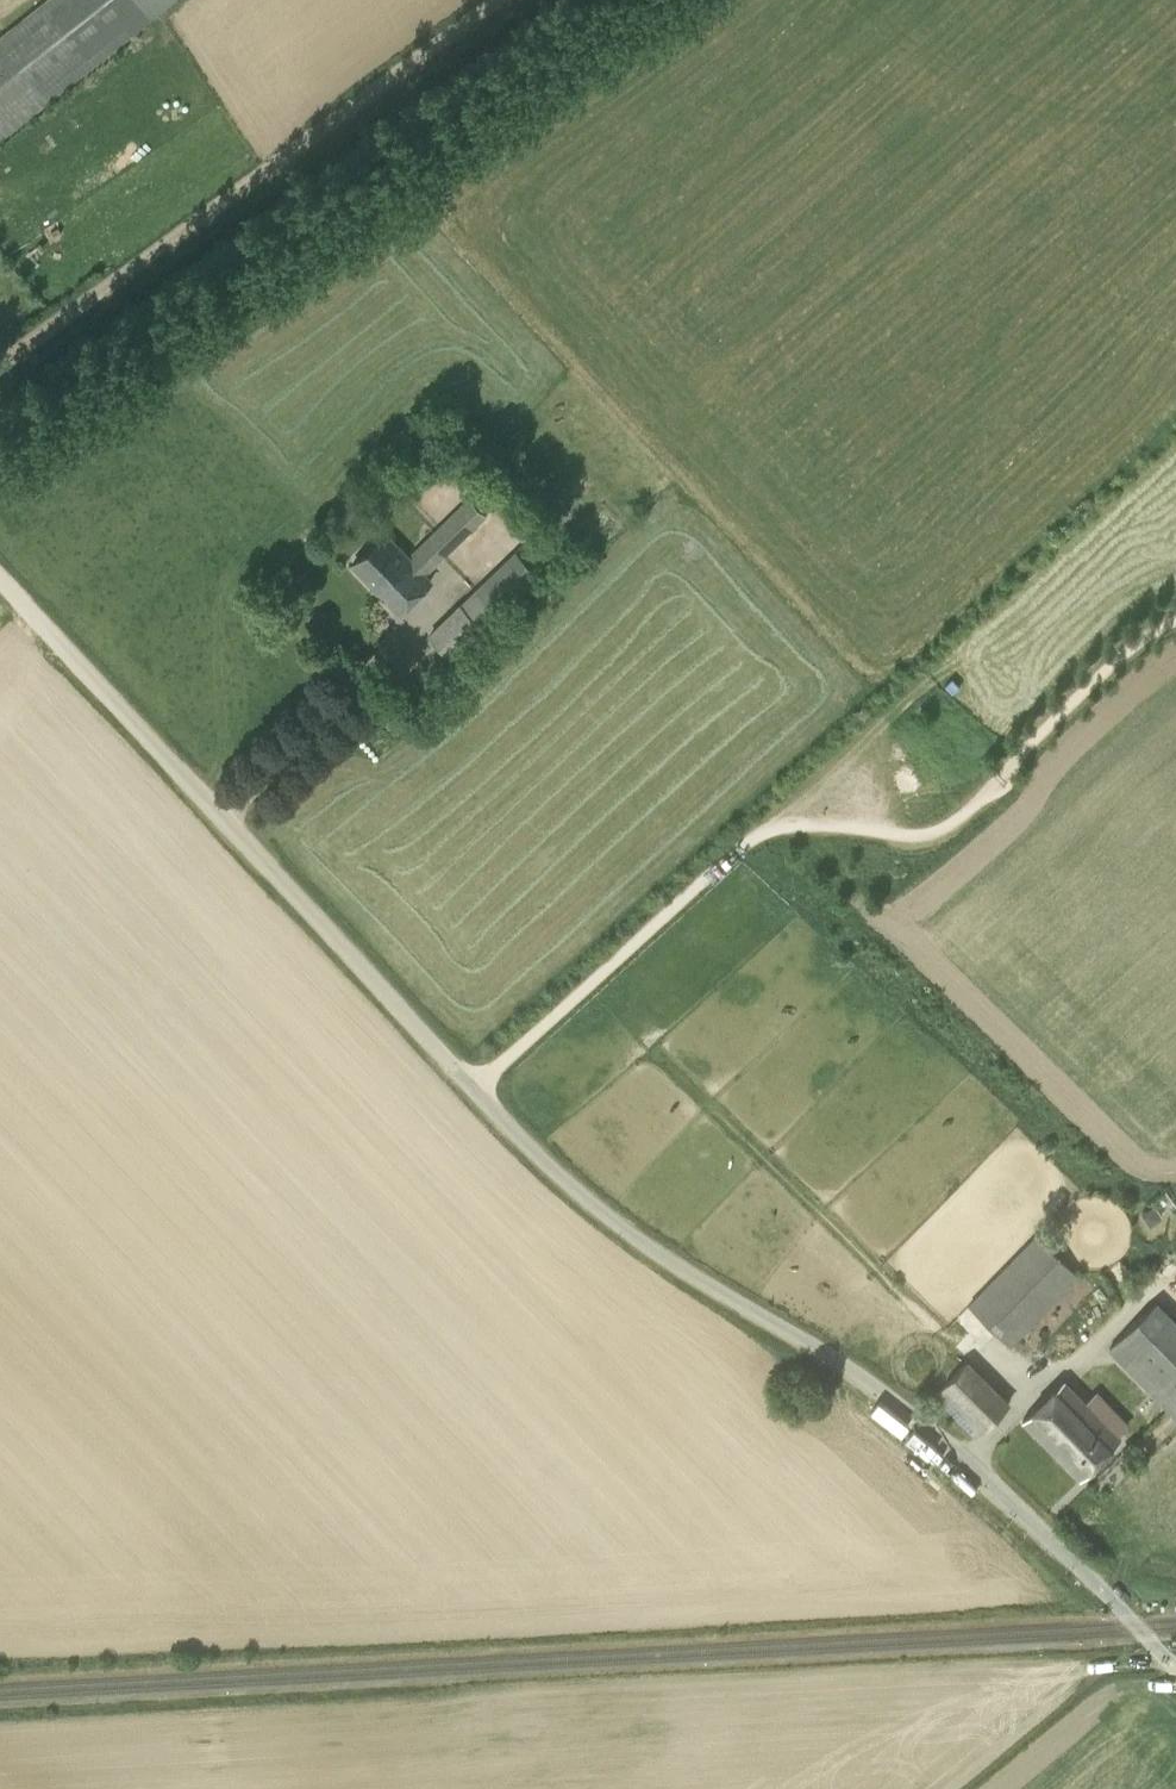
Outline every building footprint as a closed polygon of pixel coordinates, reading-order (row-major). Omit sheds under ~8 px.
[(1,37),(0,38),(0,137),(171,0),(47,0),(1,37)] [(399,613),(433,580),(427,575),(467,536),(487,516),(469,497),(448,517),(409,556),(386,532),(352,565),(399,613)] [(516,552),(430,635),(452,658),(537,574),(516,552)] [(1153,1208),(1143,1217),(1151,1228),(1162,1219),(1153,1208)] [(1037,1235),(968,1305),(1012,1347),(1020,1338),(1080,1276),(1037,1235)] [(1108,1349),(1175,1419),(1175,1319),(1158,1301),(1108,1349)] [(951,1378),(934,1395),(975,1437),(1010,1403),(968,1361),(951,1378)] [(1065,1380),(1024,1421),(1080,1478),(1121,1438),(1065,1380)]
